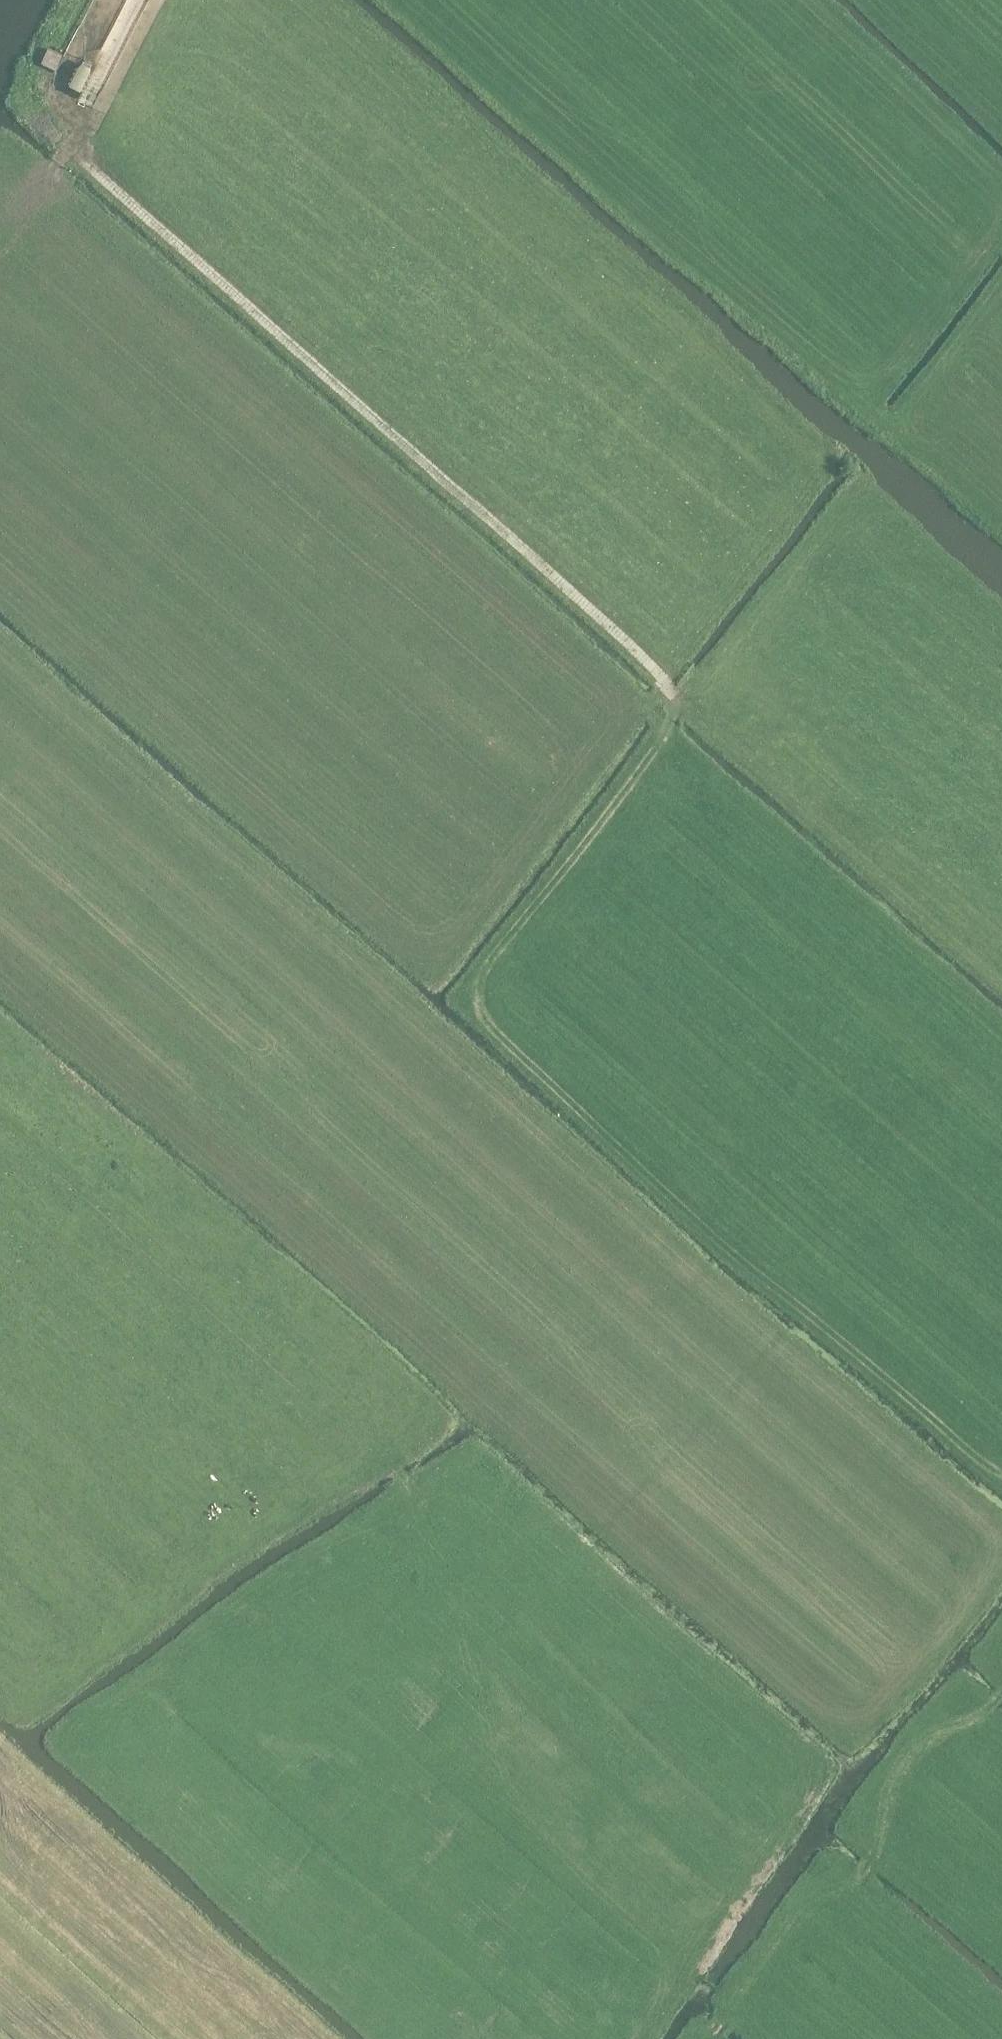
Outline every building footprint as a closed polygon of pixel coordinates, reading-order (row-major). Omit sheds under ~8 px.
[(42,62),(57,69),(63,53),(49,47),(42,62)]
